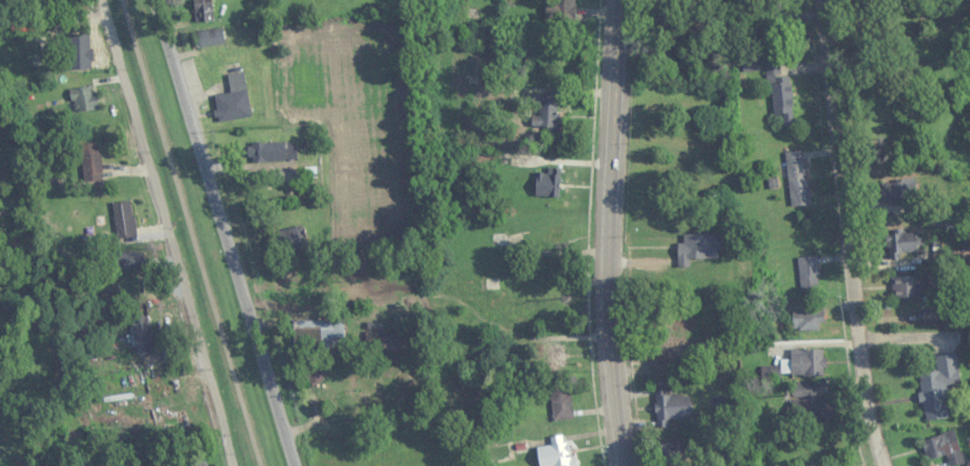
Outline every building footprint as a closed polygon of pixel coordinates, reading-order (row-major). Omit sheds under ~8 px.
[(559,14),(575,14),(575,0),(559,0),(559,14)] [(212,2),(193,2),(193,22),(212,22),(212,2)] [(225,44),(223,28),(196,31),(198,47),(225,44)] [(97,67),(97,47),(73,47),(73,67),(97,67)] [(771,115),(783,115),(784,127),(794,126),(791,76),(780,77),(779,59),(768,60),(771,115)] [(245,72),(228,75),(230,93),(215,95),(219,122),(251,117),(245,72)] [(70,112),(97,112),(97,88),(70,88),(70,112)] [(561,96),(534,95),(534,131),(561,132),(561,96)] [(80,143),(80,180),(100,180),(100,143),(80,143)] [(810,204),(804,151),(786,153),(791,206),(810,204)] [(882,182),(882,202),(914,202),(914,182),(882,182)] [(117,239),(135,237),(132,201),(113,203),(117,239)] [(305,253),(305,229),(273,229),(273,253),(305,253)] [(918,231),(886,232),(887,258),(900,258),(900,252),(919,251),(918,231)] [(684,234),(684,243),(678,243),(678,259),(720,259),(720,234),(684,234)] [(115,269),(144,269),(144,253),(115,253),(115,269)] [(819,290),(819,257),(799,257),(799,290),(819,290)] [(893,298),(927,298),(927,276),(893,276),(893,298)] [(822,312),(792,312),(792,331),(822,331),(822,312)] [(135,352),(155,350),(153,335),(150,335),(148,316),(131,318),(135,352)] [(320,348),(344,348),(344,320),(295,321),(295,346),(312,346),(312,332),(319,332),(320,348)] [(394,341),(406,341),(406,333),(379,333),(379,351),(394,351),(394,341)] [(651,367),(679,367),(679,349),(651,349),(651,367)] [(793,349),(793,376),(824,376),(824,349),(793,349)] [(925,421),(949,418),(946,386),(960,384),(957,353),(935,356),(937,371),(919,373),(925,421)] [(572,420),(572,388),(552,388),(552,420),(572,420)] [(668,420),(690,419),(690,395),(655,396),(656,428),(668,428),(668,420)] [(947,456),(949,465),(956,465),(964,464),(955,431),(922,439),(928,461),(947,456)] [(539,465),(574,465),(571,443),(537,447),(539,465)]
